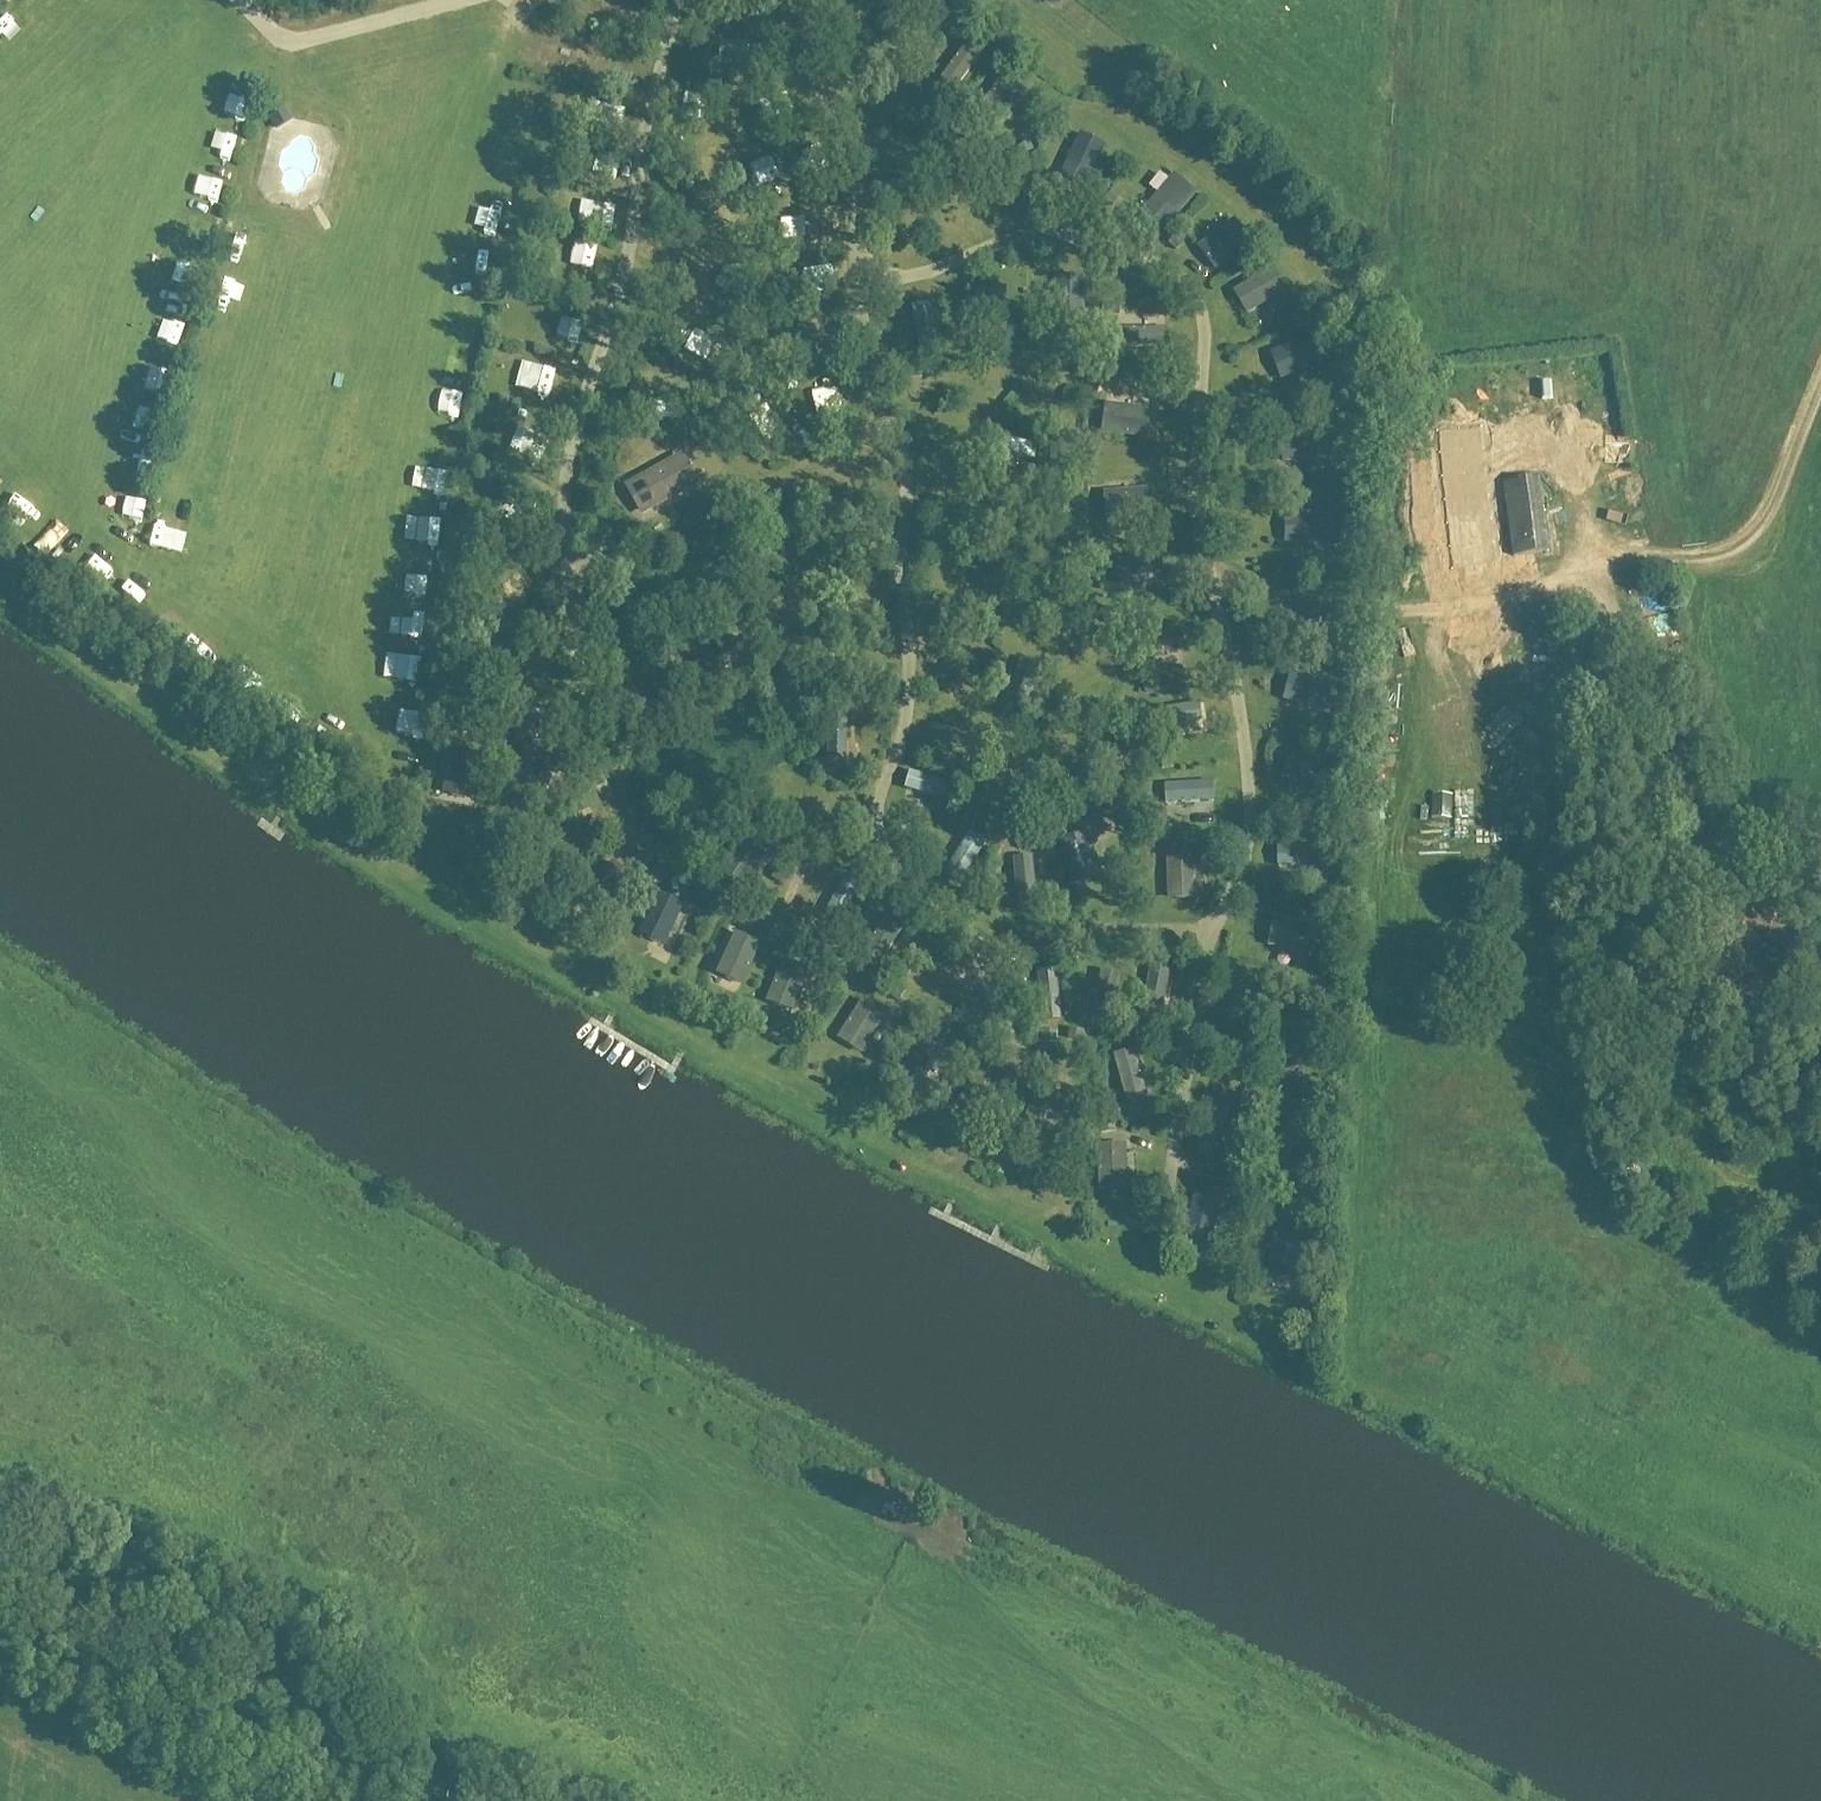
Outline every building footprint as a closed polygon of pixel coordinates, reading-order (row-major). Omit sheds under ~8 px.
[(36,14),(52,0),(26,0),(25,1),(36,14)] [(966,75),(991,48),(977,35),(952,63),(966,75)] [(223,91),(214,114),(243,125),(252,102),(223,91)] [(285,107),(268,117),(276,129),(292,119),(285,107)] [(1094,161),(1108,140),(1096,132),(1082,154),(1094,161)] [(615,157),(610,187),(623,189),(627,158),(615,157)] [(1198,190),(1173,172),(1144,209),(1169,228),(1198,190)] [(585,208),(585,224),(601,224),(601,208),(585,208)] [(602,208),(602,234),(616,234),(616,208),(602,208)] [(1234,216),(1199,244),(1217,266),(1252,238),(1234,216)] [(734,265),(643,246),(636,281),(727,298),(734,265)] [(614,249),(591,249),(591,281),(615,280),(614,249)] [(1289,287),(1275,264),(1234,289),(1248,312),(1289,287)] [(1079,273),(1056,275),(1059,313),(1081,312),(1079,273)] [(929,301),(912,304),(920,352),(937,350),(929,301)] [(720,323),(633,304),(626,335),(714,352),(720,323)] [(1168,326),(1119,327),(1119,346),(1168,345),(1168,326)] [(1270,353),(1281,382),(1324,364),(1313,336),(1270,353)] [(562,408),(570,380),(554,376),(547,404),(562,408)] [(475,388),(455,388),(454,418),(474,419),(475,388)] [(696,413),(614,397),(610,415),(692,430),(696,413)] [(1150,407),(1107,400),(1102,429),(1145,436),(1150,407)] [(756,414),(773,442),(790,432),(772,404),(756,414)] [(678,446),(595,427),(589,453),(673,471),(678,446)] [(1281,433),(1283,463),(1329,460),(1327,430),(1281,433)] [(1040,444),(1006,437),(1003,451),(1036,459),(1040,444)] [(433,471),(427,495),(453,502),(460,478),(433,471)] [(1561,558),(1543,474),(1507,482),(1525,566),(1561,558)] [(1150,485),(1104,488),(1106,520),(1152,517),(1150,485)] [(133,496),(123,520),(141,528),(151,504),(133,496)] [(520,562),(527,529),(434,512),(427,544),(520,562)] [(1286,513),(1284,545),(1330,547),(1331,515),(1286,513)] [(1165,563),(1114,569),(1118,599),(1169,593),(1165,563)] [(928,584),(928,565),(913,564),(912,584),(928,584)] [(515,585),(421,568),(416,599),(509,617),(515,585)] [(505,643),(411,624),(404,656),(498,676),(505,643)] [(1185,629),(1136,631),(1137,651),(1186,648),(1185,629)] [(1335,684),(1291,671),(1282,701),(1327,714),(1335,684)] [(500,701),(403,681),(396,714),(495,729),(500,701)] [(1200,701),(1152,708),(1155,726),(1203,719),(1200,701)] [(853,753),(854,713),(839,713),(838,753),(853,753)] [(484,759),(392,741),(385,778),(477,796),(484,759)] [(1339,770),(1294,752),(1287,770),(1331,787),(1339,770)] [(958,783),(911,770),(906,788),(953,801),(958,783)] [(1213,780),(1166,783),(1167,801),(1214,798),(1213,780)] [(986,841),(961,827),(938,865),(963,881),(986,841)] [(1081,882),(1103,875),(1089,829),(1067,836),(1081,882)] [(1326,846),(1277,846),(1277,862),(1326,861),(1326,846)] [(1195,850),(1167,851),(1170,900),(1197,899),(1195,850)] [(1034,854),(1013,857),(1018,909),(1038,907),(1034,854)] [(860,882),(845,875),(824,918),(837,926),(860,882)] [(653,934),(671,942),(689,903),(672,895),(653,934)] [(697,907),(661,982),(696,999),(733,924),(697,907)] [(891,912),(866,951),(880,960),(906,922),(891,912)] [(1320,924),(1276,915),(1270,944),(1315,953),(1320,924)] [(754,940),(714,1010),(749,1029),(791,961),(754,940)] [(1173,958),(1147,953),(1139,998),(1164,1003),(1173,958)] [(1057,968),(1039,969),(1043,1019),(1061,1018),(1057,968)] [(812,970),(770,1038),(794,1053),(838,986),(812,970)] [(1121,974),(1102,970),(1092,1017),(1111,1021),(1121,974)] [(1248,996),(1231,991),(1218,1033),(1235,1039),(1248,996)] [(865,995),(821,1063),(842,1077),(885,1008),(865,995)] [(907,1017),(866,1088),(891,1102),(932,1032),(907,1017)] [(1136,1048),(1115,1054),(1128,1098),(1150,1091),(1136,1048)] [(1060,1089),(1018,1156),(1046,1175),(1091,1108),(1060,1089)] [(1234,1095),(1215,1090),(1204,1136),(1223,1141),(1234,1095)] [(1122,1106),(1082,1190),(1111,1204),(1157,1123),(1122,1106)] [(1219,1155),(1181,1237),(1210,1251),(1250,1169),(1219,1155)]
